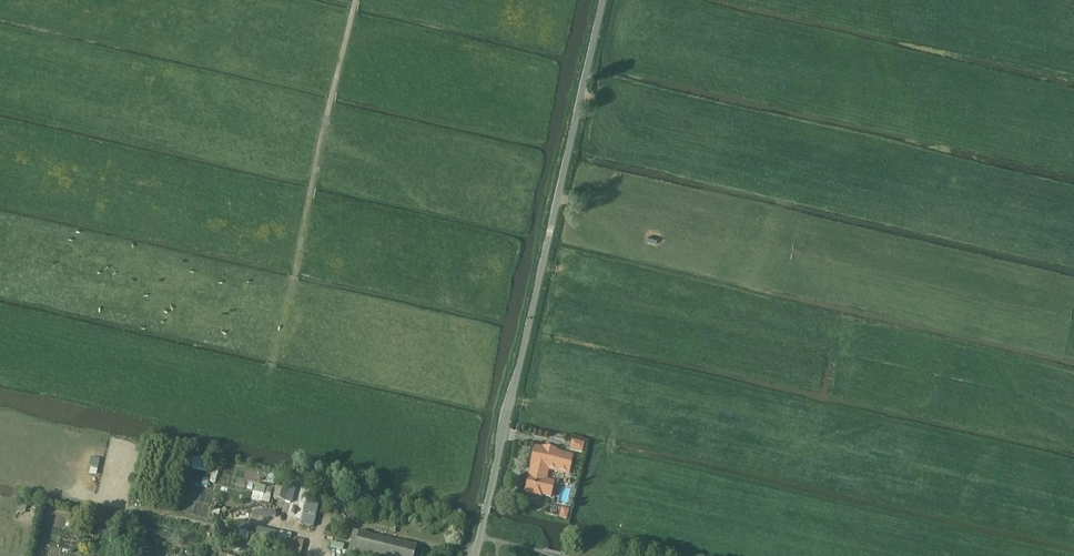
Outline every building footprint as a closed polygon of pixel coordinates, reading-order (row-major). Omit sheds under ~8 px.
[(569,450),(583,453),(585,444),(572,440),(569,450)] [(553,486),(549,485),(552,470),(568,474),(572,457),(556,453),(556,452),(544,449),(543,450),(535,448),(531,465),(533,466),(531,478),(528,477),(525,490),(543,494),(542,495),(550,497),(553,486)] [(274,498),(292,503),(296,486),(278,481),(274,498)] [(254,498),(270,500),(272,484),(256,482),(254,498)] [(309,498),(302,523),(312,526),(319,501),(309,498)] [(295,501),(288,523),(293,525),(301,503),(295,501)] [(559,518),(567,520),(570,509),(561,507),(559,518)] [(256,540),(302,552),(304,543),(291,540),(292,534),(278,531),(277,533),(272,532),(271,533),(259,530),(256,540)] [(415,546),(353,531),(348,553),(360,555),(413,555),(415,546)]
